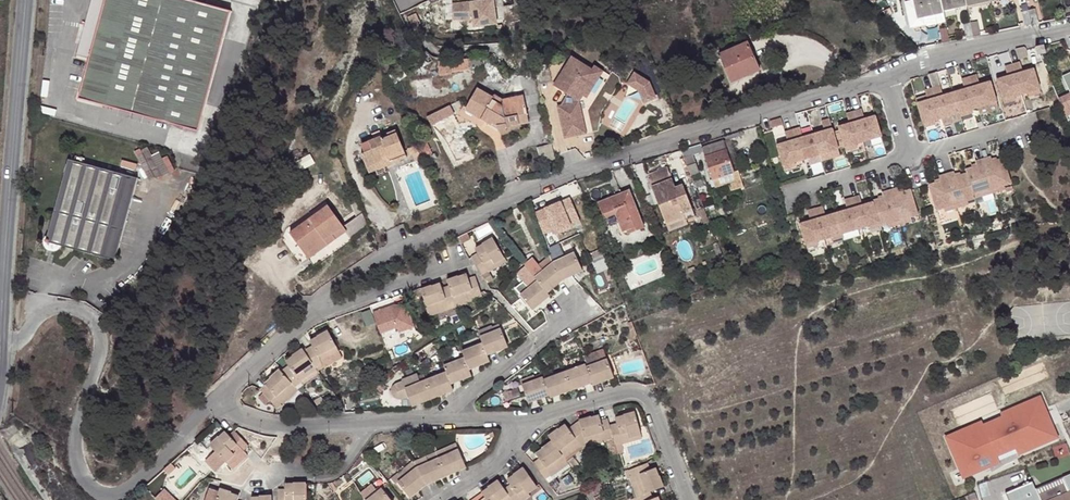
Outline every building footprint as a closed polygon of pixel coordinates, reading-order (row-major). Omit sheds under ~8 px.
[(228,6),(206,0),(87,0),(72,56),(85,59),(75,97),(195,130),(213,65),(222,67),(226,52),(216,49),(228,6)] [(470,3),(470,4),(453,4),(453,19),(472,19),(474,27),(497,24),(493,0),(492,0),(470,3)] [(943,15),(940,0),(914,0),(919,22),(943,17),(943,15)] [(965,0),(940,0),(943,15),(967,10),(965,0)] [(967,10),(992,5),(991,2),(991,0),(965,0),(967,10)] [(1033,10),(1026,12),(1029,28),(1036,27),(1033,10)] [(1029,28),(1026,12),(1017,14),(1019,31),(1029,28)] [(970,23),(972,38),(980,37),(977,22),(970,23)] [(963,39),(972,38),(970,23),(961,25),(963,39)] [(948,44),(945,29),(937,30),(940,44),(948,44)] [(760,67),(746,38),(719,52),(732,79),(760,67)] [(1043,45),(1036,47),(1040,55),(1045,53),(1043,45)] [(1014,62),(1029,60),(1027,46),(1012,48),(1014,62)] [(559,102),(565,134),(587,129),(581,98),(585,91),(599,69),(593,65),(573,52),(555,80),(569,89),(562,101),(559,102)] [(483,58),(473,58),(474,70),(483,70),(483,58)] [(452,60),(440,61),(442,77),(454,75),(453,73),(471,71),(469,59),(452,61),(452,60)] [(596,62),(593,65),(599,69),(585,91),(588,93),(605,67),(596,62)] [(1021,62),(1013,64),(1022,95),(1040,89),(1034,69),(1024,72),(1021,62)] [(1013,64),(1005,67),(1008,77),(997,80),(1001,94),(1003,100),(1022,95),(1013,64)] [(402,66),(390,74),(397,84),(409,76),(402,66)] [(636,71),(629,84),(639,89),(644,103),(659,97),(652,80),(636,71)] [(1062,75),(1069,93),(1057,98),(1064,115),(1069,113),(1069,72),(1062,75)] [(977,75),(969,77),(978,108),(997,102),(995,96),(991,82),(980,85),(977,75)] [(930,78),(933,88),(942,119),(944,125),(962,120),(960,113),(954,93),(944,96),(938,76),(930,78)] [(978,108),(969,77),(961,80),(964,90),(954,93),(960,113),(978,108)] [(933,88),(925,91),(927,97),(916,100),(923,124),(942,119),(933,88)] [(531,123),(526,101),(503,106),(492,102),(494,99),(475,92),(466,115),(499,129),(500,132),(509,130),(510,127),(531,123)] [(449,103),(425,114),(429,124),(454,113),(449,103)] [(861,109),(853,111),(863,142),(881,137),(875,116),(864,119),(861,109)] [(842,139),(844,147),(863,142),(853,111),(845,114),(848,124),(838,127),(842,139)] [(469,118),(458,123),(465,136),(475,131),(469,118)] [(823,131),(812,134),(818,155),(837,149),(835,141),(831,129),(828,119),(820,121),(823,131)] [(389,155),(391,160),(406,153),(394,127),(385,133),(386,136),(382,138),(380,134),(359,145),(363,152),(360,153),(365,166),(389,155)] [(818,155),(812,134),(801,137),(799,127),(791,130),(800,160),(802,167),(820,161),(818,155)] [(800,160),(791,130),(783,132),(786,142),(776,145),(776,146),(782,165),(800,160)] [(742,131),(723,136),(724,140),(743,134),(742,131)] [(1058,143),(1055,133),(1049,135),(1052,145),(1058,143)] [(552,140),(537,144),(544,168),(555,164),(558,163),(552,140)] [(427,142),(416,147),(419,153),(422,159),(433,154),(427,142)] [(701,143),(681,149),(691,174),(699,171),(693,154),(703,150),(714,187),(726,183),(729,190),(741,186),(739,178),(736,170),(733,171),(722,142),(702,148),(701,143)] [(162,148),(150,153),(146,145),(135,150),(150,180),(172,169),(162,148)] [(416,147),(416,146),(407,150),(410,157),(413,156),(419,153),(416,147)] [(419,153),(413,156),(416,163),(422,160),(422,159),(419,153)] [(113,260),(135,178),(82,161),(83,157),(71,154),(70,157),(67,157),(43,240),(113,260)] [(367,171),(391,160),(389,155),(365,166),(367,171)] [(991,159),(983,161),(992,191),(1011,186),(1003,161),(993,164),(991,159)] [(977,168),(966,172),(967,175),(973,197),(992,191),(983,161),(976,163),(977,168)] [(668,167),(648,175),(667,224),(685,216),(684,214),(694,211),(687,194),(684,195),(681,186),(677,188),(668,167)] [(954,174),(947,176),(955,206),(974,200),(973,197),(967,175),(956,179),(954,174)] [(936,212),(955,206),(947,176),(939,178),(940,183),(929,186),(931,193),(936,212)] [(701,178),(694,181),(696,188),(704,185),(701,178)] [(898,189),(890,192),(899,222),(918,217),(912,197),(910,191),(899,195),(898,189)] [(597,202),(602,214),(614,210),(619,222),(623,231),(626,230),(643,224),(629,190),(597,202)] [(880,228),(899,222),(890,192),(882,194),(883,199),(872,202),(873,204),(879,224),(880,228)] [(859,197),(852,199),(860,229),(879,224),(873,204),(862,207),(859,197)] [(860,229),(852,199),(844,201),(847,211),(836,214),(842,235),(860,229)] [(571,201),(535,214),(543,235),(553,232),(569,226),(568,223),(577,220),(571,201)] [(822,207),(814,209),(823,240),(842,235),(836,214),(825,217),(822,207)] [(330,208),(292,237),(310,260),(350,232),(346,227),(345,226),(330,208)] [(823,240),(814,209),(806,211),(809,221),(799,225),(805,245),(823,240)] [(614,210),(602,214),(604,218),(606,217),(610,225),(619,222),(614,210)] [(667,224),(669,231),(688,224),(687,220),(696,216),(694,211),(684,214),(685,216),(667,224)] [(346,227),(350,232),(355,238),(369,228),(363,213),(345,226),(346,227)] [(569,226),(553,232),(554,237),(571,231),(570,229),(579,225),(577,220),(568,223),(569,226)] [(644,227),(643,224),(626,230),(628,233),(644,227)] [(492,238),(482,244),(482,245),(475,249),(478,253),(471,257),(482,275),(488,271),(486,268),(504,257),(503,255),(505,254),(500,248),(499,249),(496,244),(492,238)] [(574,253),(553,263),(562,279),(571,275),(582,270),(574,253)] [(486,268),(488,271),(506,261),(504,257),(486,268)] [(562,279),(553,263),(550,257),(540,265),(536,260),(527,267),(535,277),(538,281),(546,292),(562,279)] [(488,271),(482,275),(486,283),(493,279),(488,271)] [(447,281),(449,287),(454,302),(473,295),(474,299),(482,296),(480,293),(475,277),(468,280),(466,275),(458,278),(458,277),(447,281)] [(546,292),(538,281),(521,295),(532,310),(549,295),(546,292)] [(420,290),(421,292),(427,311),(447,305),(448,308),(455,306),(454,302),(449,287),(442,289),(440,284),(432,287),(431,286),(420,290)] [(455,306),(474,299),(473,295),(454,302),(455,306)] [(374,316),(384,342),(417,329),(406,303),(374,316)] [(447,305),(427,311),(429,315),(448,308),(447,305)] [(501,329),(480,337),(483,344),(487,354),(507,347),(508,346),(501,329)] [(313,346),(303,351),(315,368),(322,364),(321,361),(338,351),(328,331),(318,337),(319,338),(311,342),(313,346)] [(487,354),(483,344),(462,351),(465,358),(469,369),(489,361),(487,354)] [(289,365),(280,371),(294,387),(300,383),(298,379),(306,374),(315,368),(303,351),(303,349),(293,356),(294,357),(286,362),(289,365)] [(321,361),(322,364),(341,355),(338,351),(321,361)] [(444,366),(446,372),(450,383),(471,375),(469,369),(465,358),(444,366)] [(593,384),(614,377),(607,360),(586,367),(592,382),(593,384)] [(586,367),(585,364),(564,372),(570,390),(592,382),(586,367)] [(298,379),(300,383),(318,372),(315,368),(306,374),(298,379)] [(268,388),(263,393),(277,408),(282,403),(279,400),(294,387),(280,371),(279,370),(270,377),(271,378),(265,384),(268,388)] [(446,372),(425,380),(432,398),(453,389),(450,383),(446,372)] [(570,390),(564,372),(543,380),(548,394),(549,397),(570,390)] [(542,377),(541,373),(533,376),(532,375),(520,380),(521,385),(542,377)] [(411,406),(432,398),(425,380),(420,383),(417,376),(416,374),(401,380),(401,381),(395,384),(392,386),(391,388),(390,390),(390,393),(391,396),(393,398),(395,399),(398,400),(401,399),(407,396),(411,406)] [(423,374),(417,376),(420,383),(425,380),(423,374)] [(548,394),(543,380),(542,377),(521,385),(528,402),(548,394)] [(381,383),(376,388),(380,392),(385,387),(381,383)] [(282,403),(297,390),(294,387),(279,400),(282,403)] [(984,420),(948,435),(965,476),(990,464),(1000,460),(997,452),(1014,443),(1017,449),(1053,440),(1046,414),(1048,413),(1042,397),(1002,413),(1004,417),(986,426),(984,420)] [(616,423),(609,425),(613,438),(615,445),(617,445),(622,443),(621,439),(641,434),(635,412),(624,415),(624,416),(615,418),(616,423)] [(1058,439),(1048,413),(1046,414),(1053,440),(1017,449),(1014,443),(997,452),(1000,460),(990,464),(992,469),(1058,439)] [(578,420),(578,421),(585,442),(604,437),(605,440),(613,438),(609,425),(607,419),(600,421),(598,416),(590,418),(589,417),(578,420)] [(548,436),(552,441),(561,454),(578,442),(581,445),(585,442),(578,421),(568,428),(565,424),(558,429),(557,429),(548,436)] [(219,438),(219,437),(210,445),(216,452),(206,462),(216,473),(226,462),(241,448),(244,451),(249,446),(235,431),(230,436),(226,433),(219,438)] [(621,439),(622,443),(642,438),(641,434),(621,439)] [(585,442),(586,446),(605,440),(604,437),(585,442)] [(539,458),(533,463),(537,468),(545,479),(550,476),(547,472),(565,459),(564,457),(561,454),(552,441),(542,448),(542,449),(536,454),(539,458)] [(578,442),(561,454),(564,457),(581,445),(578,442)] [(456,443),(436,452),(439,458),(459,450),(456,443)] [(241,448),(226,462),(229,465),(244,451),(241,448)] [(439,458),(446,475),(466,467),(460,454),(459,450),(439,458)] [(436,452),(424,457),(428,463),(439,458),(436,452)] [(424,457),(413,462),(416,468),(428,463),(424,457)] [(416,468),(426,483),(446,475),(439,458),(428,463),(416,468)] [(547,472),(550,476),(553,479),(570,466),(565,459),(547,472)] [(413,462),(412,461),(391,478),(396,483),(397,482),(416,468),(413,462)] [(651,469),(649,462),(629,470),(632,477),(633,476),(635,476),(636,478),(643,494),(651,491),(664,486),(660,476),(659,476),(656,468),(651,469)] [(171,463),(164,470),(168,475),(176,469),(171,463)] [(409,497),(426,483),(416,468),(397,482),(402,488),(409,497)] [(504,489),(512,499),(521,499),(520,498),(527,493),(537,486),(524,468),(514,475),(515,476),(507,481),(510,485),(504,489)] [(629,470),(626,471),(635,497),(642,494),(643,494),(636,478),(635,476),(633,476),(632,477),(629,470)] [(1063,477),(1069,492),(1050,499),(1069,499),(1069,475),(1063,477)] [(1036,488),(1041,499),(1050,499),(1069,492),(1063,477),(1036,488)] [(1033,480),(1006,492),(1009,499),(1041,499),(1036,488),(1033,480)] [(481,499),(511,499),(512,499),(504,489),(499,481),(489,488),(482,493),(485,498),(481,499)] [(306,483),(294,483),(294,484),(285,484),(285,489),(278,489),(278,499),(306,499),(306,483)] [(365,499),(368,499),(379,491),(373,484),(361,493),(365,499)] [(231,493),(220,489),(218,493),(209,490),(206,499),(238,499),(239,497),(230,494),(231,493)] [(390,499),(382,489),(379,491),(368,499),(391,499),(390,499)] [(631,499),(659,499),(658,497),(653,498),(651,491),(643,494),(642,494),(635,497),(631,499)]
